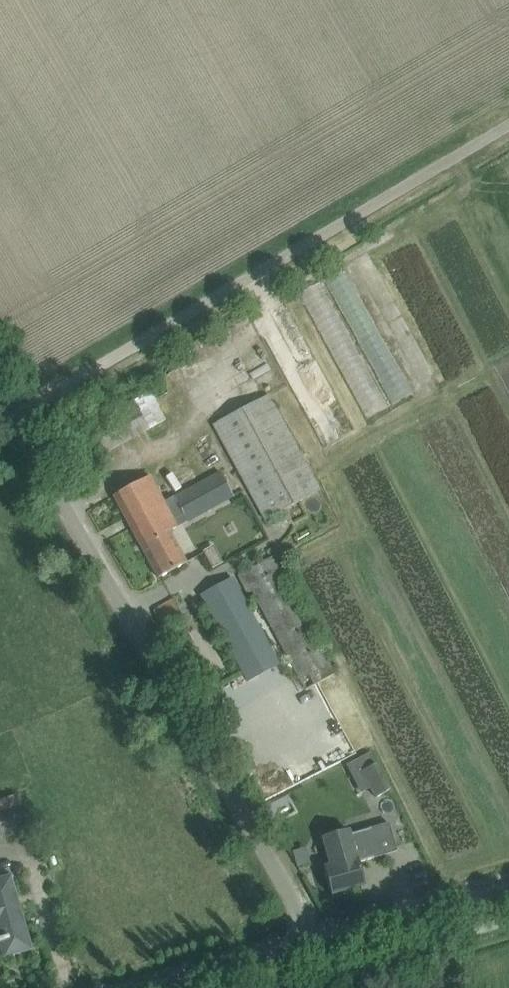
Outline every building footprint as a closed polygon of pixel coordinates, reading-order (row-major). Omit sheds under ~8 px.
[(409,395),(350,269),(331,279),(389,404),(409,395)] [(305,288),(361,419),(382,410),(326,279),(305,288)] [(94,459),(148,429),(166,419),(151,391),(133,401),(79,431),(94,459)] [(264,520),(319,491),(268,395),(213,424),(264,520)] [(169,531),(234,496),(220,472),(164,502),(150,477),(114,496),(158,578),(186,563),(169,531)] [(306,690),(334,674),(271,558),(242,573),(306,690)] [(249,679),(278,664),(267,643),(232,579),(203,594),(238,659),(249,679)] [(165,628),(183,618),(173,600),(155,610),(165,628)] [(390,792),(370,754),(348,765),(362,793),(371,788),(377,799),(390,792)] [(27,829),(21,808),(0,813),(0,836),(27,829)] [(348,829),(322,837),(322,838),(327,837),(335,865),(324,868),(331,894),(365,885),(358,863),(396,852),(388,824),(350,835),(349,834),(348,829)] [(10,876),(0,879),(0,927),(3,938),(0,939),(0,942),(4,957),(31,949),(10,876)] [(456,985),(453,974),(442,977),(445,987),(447,987),(456,985)]
